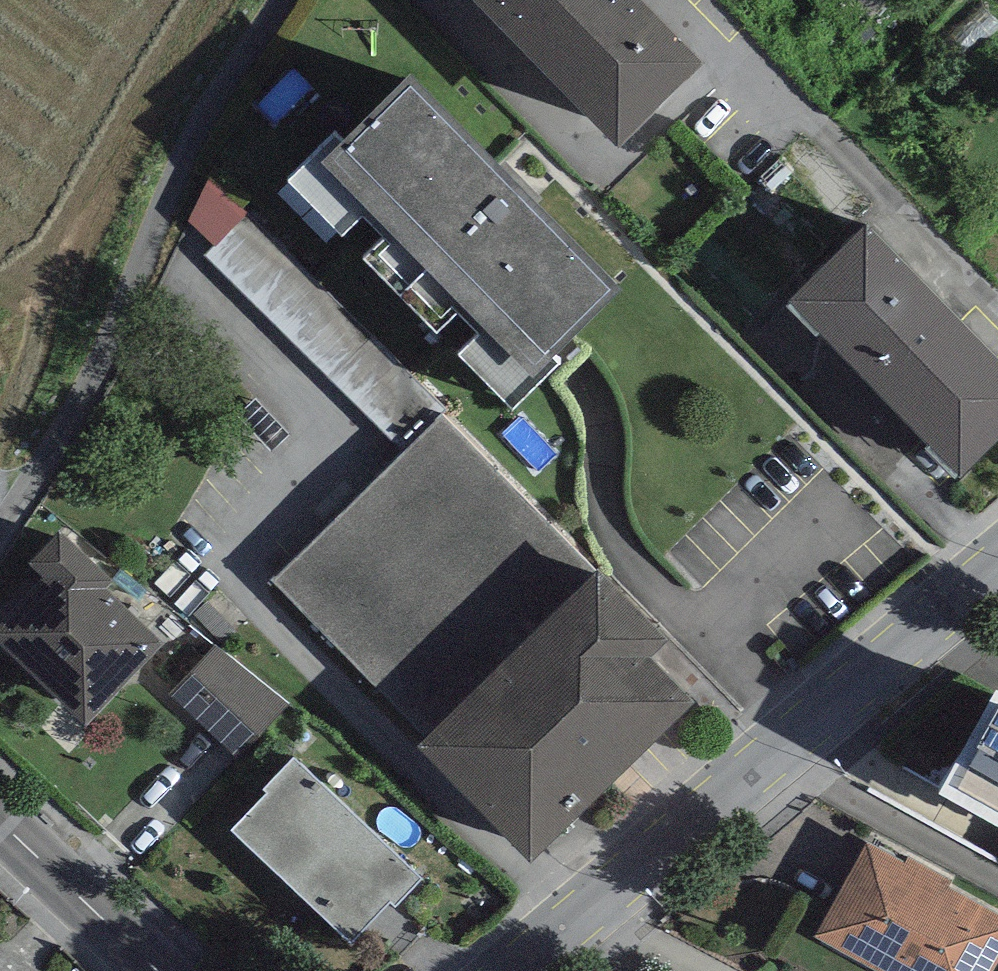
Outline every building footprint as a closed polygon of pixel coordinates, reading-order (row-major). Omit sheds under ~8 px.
[(636,0),(470,0),(617,152),(703,69),(636,0)] [(910,0),(818,0),(863,46),(910,0)] [(622,296),(411,80),(340,148),(334,143),(289,187),(341,241),(363,220),(386,244),(364,266),(436,340),(460,318),(481,339),(458,361),(513,418),(560,373),(551,364),(622,296)] [(215,248),(248,214),(210,179),(188,222),(215,248)] [(448,409),(248,214),(215,248),(206,257),(406,453),(443,415),(448,409)] [(870,226),(785,306),(956,483),(997,443),(997,359),(870,226)] [(599,573),(443,415),(406,453),(274,583),(427,740),(599,573)] [(60,534),(27,567),(43,582),(0,625),(0,646),(85,728),(164,648),(107,593),(114,586),(60,534)] [(668,643),(599,573),(427,740),(416,750),(529,866),(695,706),(651,660),(668,643)] [(290,704),(218,647),(168,695),(237,760),(290,704)] [(997,663),(937,762),(997,794),(997,664),(997,663)] [(293,759),(264,790),(269,795),(232,834),(351,945),(391,903),(396,907),(422,879),(293,759)] [(867,831),(815,927),(896,970),(985,970),(997,947),(997,901),(867,831)]
